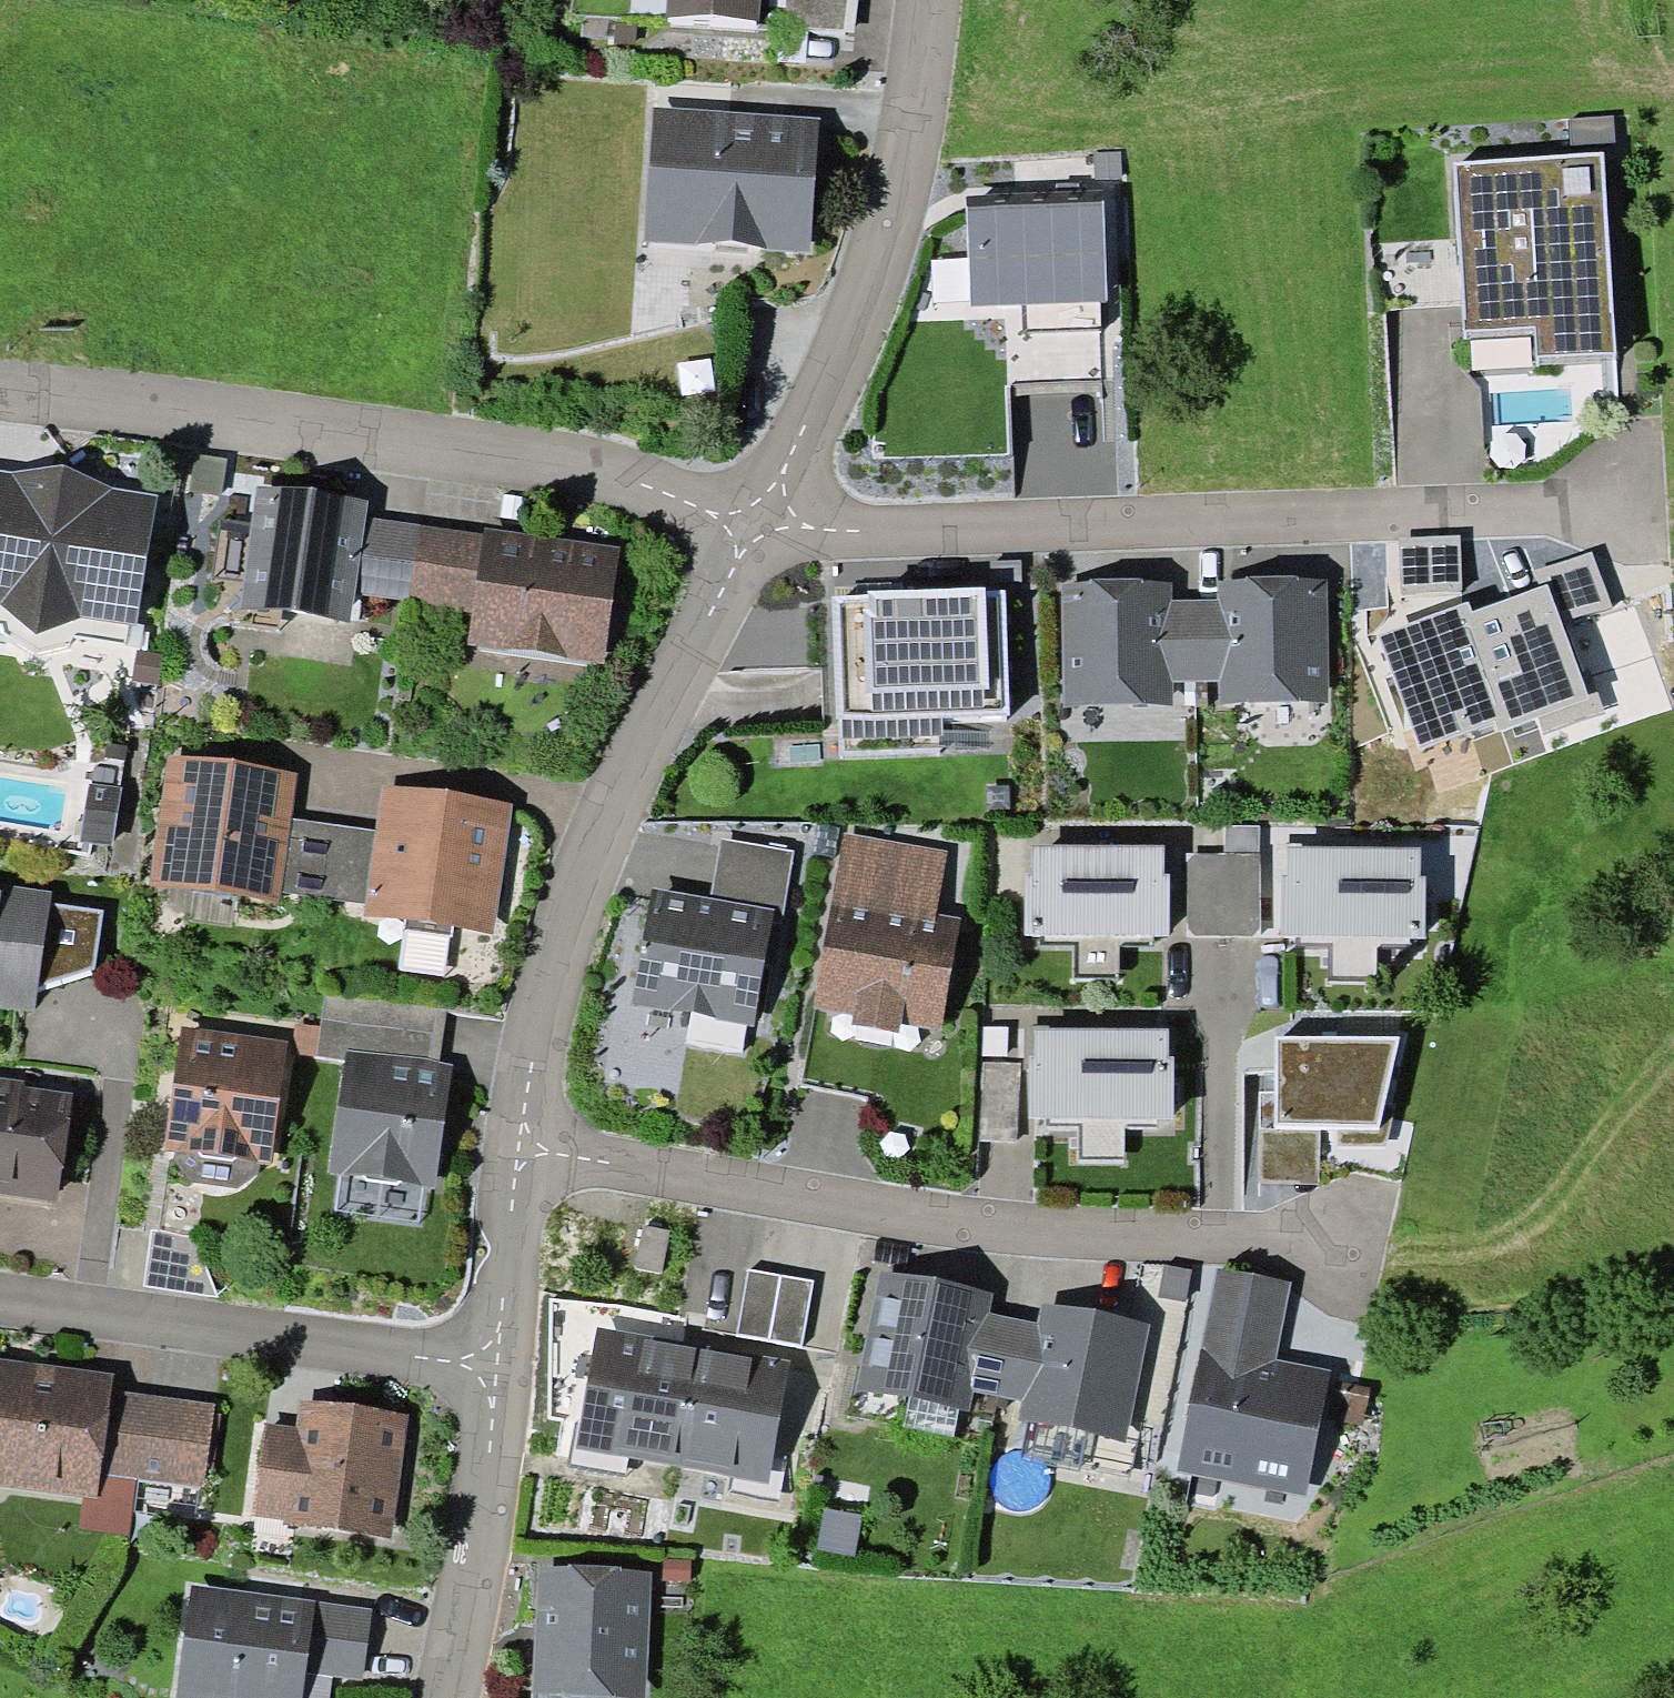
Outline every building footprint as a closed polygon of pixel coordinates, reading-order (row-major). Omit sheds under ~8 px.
[(666,14),(758,20),(759,0),(667,0),(666,14)] [(786,24),(846,29),(848,0),(788,0),(786,24)] [(645,241),(811,252),(819,117),(654,107),(645,241)] [(1614,116),(1568,119),(1570,154),(1603,152),(1616,151),(1614,116)] [(1467,332),(1536,328),(1538,357),(1617,352),(1603,152),(1570,154),(1455,162),(1467,332)] [(1121,153),(1095,153),(1095,180),(1122,180),(1121,153)] [(1105,203),(967,207),(971,307),(1108,302),(1105,203)] [(137,622),(158,496),(113,487),(63,463),(12,471),(0,470),(0,603),(36,629),(81,614),(137,622)] [(240,607),(351,622),(355,593),(365,516),(367,499),(255,484),(240,607)] [(355,593),(409,600),(421,524),(365,516),(355,593)] [(483,533),(421,524),(409,600),(473,610),(483,533)] [(468,644),(604,662),(620,546),(484,527),(483,533),(473,610),(468,644)] [(1399,538),(1401,595),(1461,594),(1459,536),(1399,538)] [(1534,572),(1540,588),(1548,585),(1561,624),(1612,607),(1593,552),(1534,572)] [(1216,599),(1194,599),(1195,680),(1218,680),(1219,706),(1326,704),(1324,580),(1216,581),(1216,599)] [(1171,681),(1195,680),(1194,599),(1170,600),(1170,582),(1059,583),(1061,707),(1172,705),(1171,681)] [(1540,588),(1471,615),(1513,729),(1538,719),(1589,700),(1588,695),(1561,624),(1548,585),(1540,588)] [(868,596),(831,597),(837,718),(840,718),(870,721),(941,718),(1008,716),(1005,591),(985,590),(986,587),(868,591),(868,596)] [(1467,603),(1378,636),(1420,749),(1495,721),(1499,734),(1513,729),(1471,615),(1467,603)] [(1597,692),(1588,695),(1589,700),(1538,719),(1544,735),(1604,713),(1597,692)] [(870,721),(840,718),(840,738),(943,736),(941,718),(870,721)] [(150,884),(277,901),(279,890),(289,818),(295,773),(167,756),(150,884)] [(120,788),(89,783),(80,841),(112,846),(120,788)] [(364,915),(494,933),(511,802),(382,784),(375,830),(365,904),(364,915)] [(375,830),(289,818),(279,890),(365,904),(375,830)] [(1259,852),(1259,825),(1225,825),(1225,852),(1259,852)] [(948,851),(845,832),(813,1006),(853,1014),(852,1025),(898,1033),(900,1021),(940,1028),(960,918),(936,914),(948,851)] [(722,840),(711,899),(775,911),(773,920),(782,922),(794,854),(722,840)] [(1152,935),(1169,935),(1169,874),(1164,874),(1164,844),(1031,845),(1031,872),(1025,872),(1025,935),(1041,934),(1041,946),(1074,946),(1074,978),(1119,978),(1119,944),(1152,944),(1152,935)] [(1284,876),(1284,937),(1299,937),(1298,946),(1330,946),(1330,980),(1377,980),(1377,947),(1411,947),(1411,938),(1427,938),(1427,877),(1422,877),(1422,848),(1289,848),(1289,876),(1284,876)] [(1225,852),(1187,852),(1187,936),(1260,937),(1260,852),(1259,852),(1225,852)] [(33,1012),(51,891),(0,884),(0,1007),(33,1012)] [(711,899),(653,889),(632,1005),(753,1027),(773,920),(775,911),(711,899)] [(164,1148),(272,1164),(290,1043),(181,1027),(164,1148)] [(1157,1117),(1174,1117),(1174,1057),(1169,1057),(1169,1029),(1034,1029),(1034,1055),(1028,1055),(1029,1118),(1046,1118),(1046,1130),(1078,1130),(1078,1159),(1124,1159),(1124,1128),(1157,1128),(1157,1117)] [(1399,1037),(1276,1037),(1276,1092),(1276,1126),(1319,1127),(1335,1127),(1379,1127),(1384,1103),(1399,1037)] [(328,1172),(435,1187),(452,1071),(345,1056),(328,1172)] [(1021,1064),(982,1062),(978,1140),(1018,1141),(1021,1064)] [(57,1201),(72,1092),(24,1085),(25,1079),(0,1076),(0,1194),(57,1201)] [(1259,1092),(1259,1126),(1276,1126),(1276,1092),(1259,1092)] [(1395,1104),(1384,1103),(1379,1127),(1335,1127),(1335,1146),(1385,1145),(1395,1104)] [(1318,1185),(1319,1127),(1276,1126),(1259,1126),(1258,1184),(1318,1185)] [(670,1229),(644,1224),(635,1267),(661,1272),(670,1229)] [(196,1237),(151,1230),(143,1285),(218,1295),(196,1237)] [(1193,1270),(1163,1264),(1158,1297),(1187,1302),(1193,1270)] [(1177,1471),(1306,1497),(1331,1370),(1276,1359),(1291,1283),(1218,1268),(1177,1471)] [(813,1282),(749,1270),(738,1335),(801,1346),(813,1282)] [(973,1391),(998,1396),(1014,1317),(989,1312),(992,1294),(879,1271),(855,1388),(969,1411),(973,1391)] [(1038,1322),(1014,1317),(998,1396),(1023,1401),(1019,1421),(1126,1443),(1149,1325),(1042,1304),(1038,1322)] [(576,1449),(673,1466),(696,1345),(598,1327),(576,1449)] [(790,1362),(696,1345),(673,1466),(768,1484),(790,1362)] [(84,1494),(99,1496),(101,1474),(111,1389),(113,1372),(0,1359),(0,1485),(84,1494)] [(1370,1388),(1336,1382),(1329,1419),(1363,1426),(1370,1388)] [(111,1389),(101,1474),(136,1478),(203,1487),(205,1468),(214,1469),(222,1413),(213,1412),(215,1402),(111,1389)] [(264,1421),(251,1517),(392,1537),(410,1414),(299,1398),(295,1426),(264,1421)] [(129,1534),(136,1478),(101,1474),(99,1496),(84,1494),(79,1528),(129,1534)] [(691,1560),(663,1558),(662,1580),(690,1582),(691,1560)] [(621,1571),(621,1566),(569,1564),(568,1568),(538,1567),(532,1694),(641,1697),(646,1697),(651,1572),(621,1571)] [(192,1583),(176,1697),(303,1697),(307,1673),(363,1681),(373,1608),(192,1583)]
